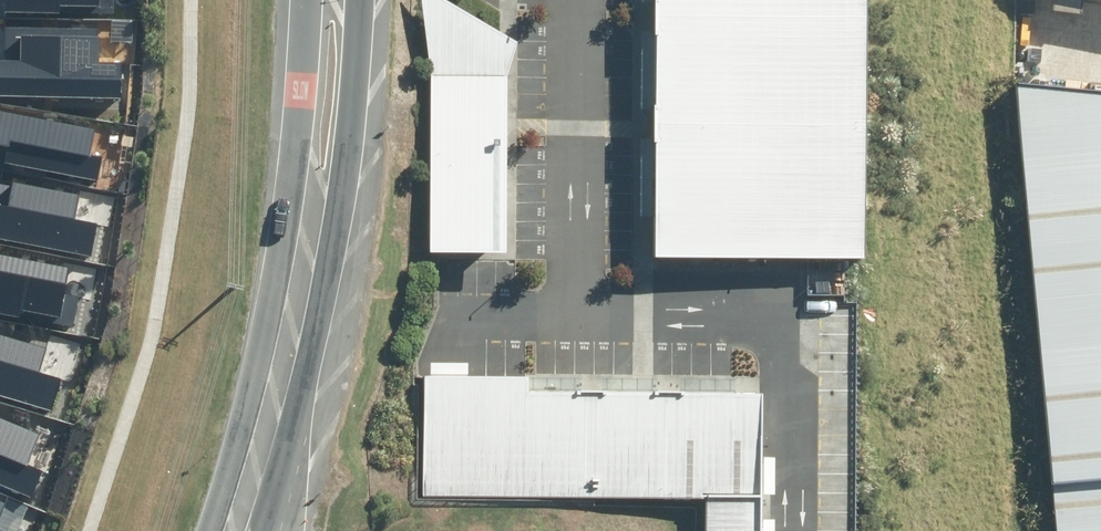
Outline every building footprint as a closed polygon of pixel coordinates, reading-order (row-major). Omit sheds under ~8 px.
[(9,9),(70,11),(70,3),(102,3),(102,0),(9,0),(9,9)] [(510,248),(507,73),(516,38),(454,0),(423,0),(432,74),(434,249),(510,248)] [(860,253),(861,0),(650,0),(649,252),(860,253)] [(1051,15),(1077,18),(1080,0),(1053,0),(1051,15)] [(0,61),(0,89),(121,93),(123,60),(102,59),(103,35),(12,32),(12,53),(0,52),(0,61)] [(1055,530),(1100,530),(1100,101),(1014,91),(1055,530)] [(0,146),(0,160),(99,178),(103,152),(92,150),(96,129),(0,112),(0,140),(1,140),(0,146)] [(97,254),(104,221),(84,217),(89,193),(0,175),(0,233),(97,254)] [(29,316),(31,309),(63,314),(71,267),(0,255),(0,312),(29,316)] [(59,407),(67,375),(47,369),(53,346),(0,332),(0,391),(59,407)] [(708,493),(762,493),(763,387),(528,385),(528,374),(420,373),(419,490),(708,493)] [(33,493),(52,449),(36,442),(40,432),(0,414),(0,479),(33,493)] [(708,530),(761,530),(762,493),(708,493),(708,530)]
